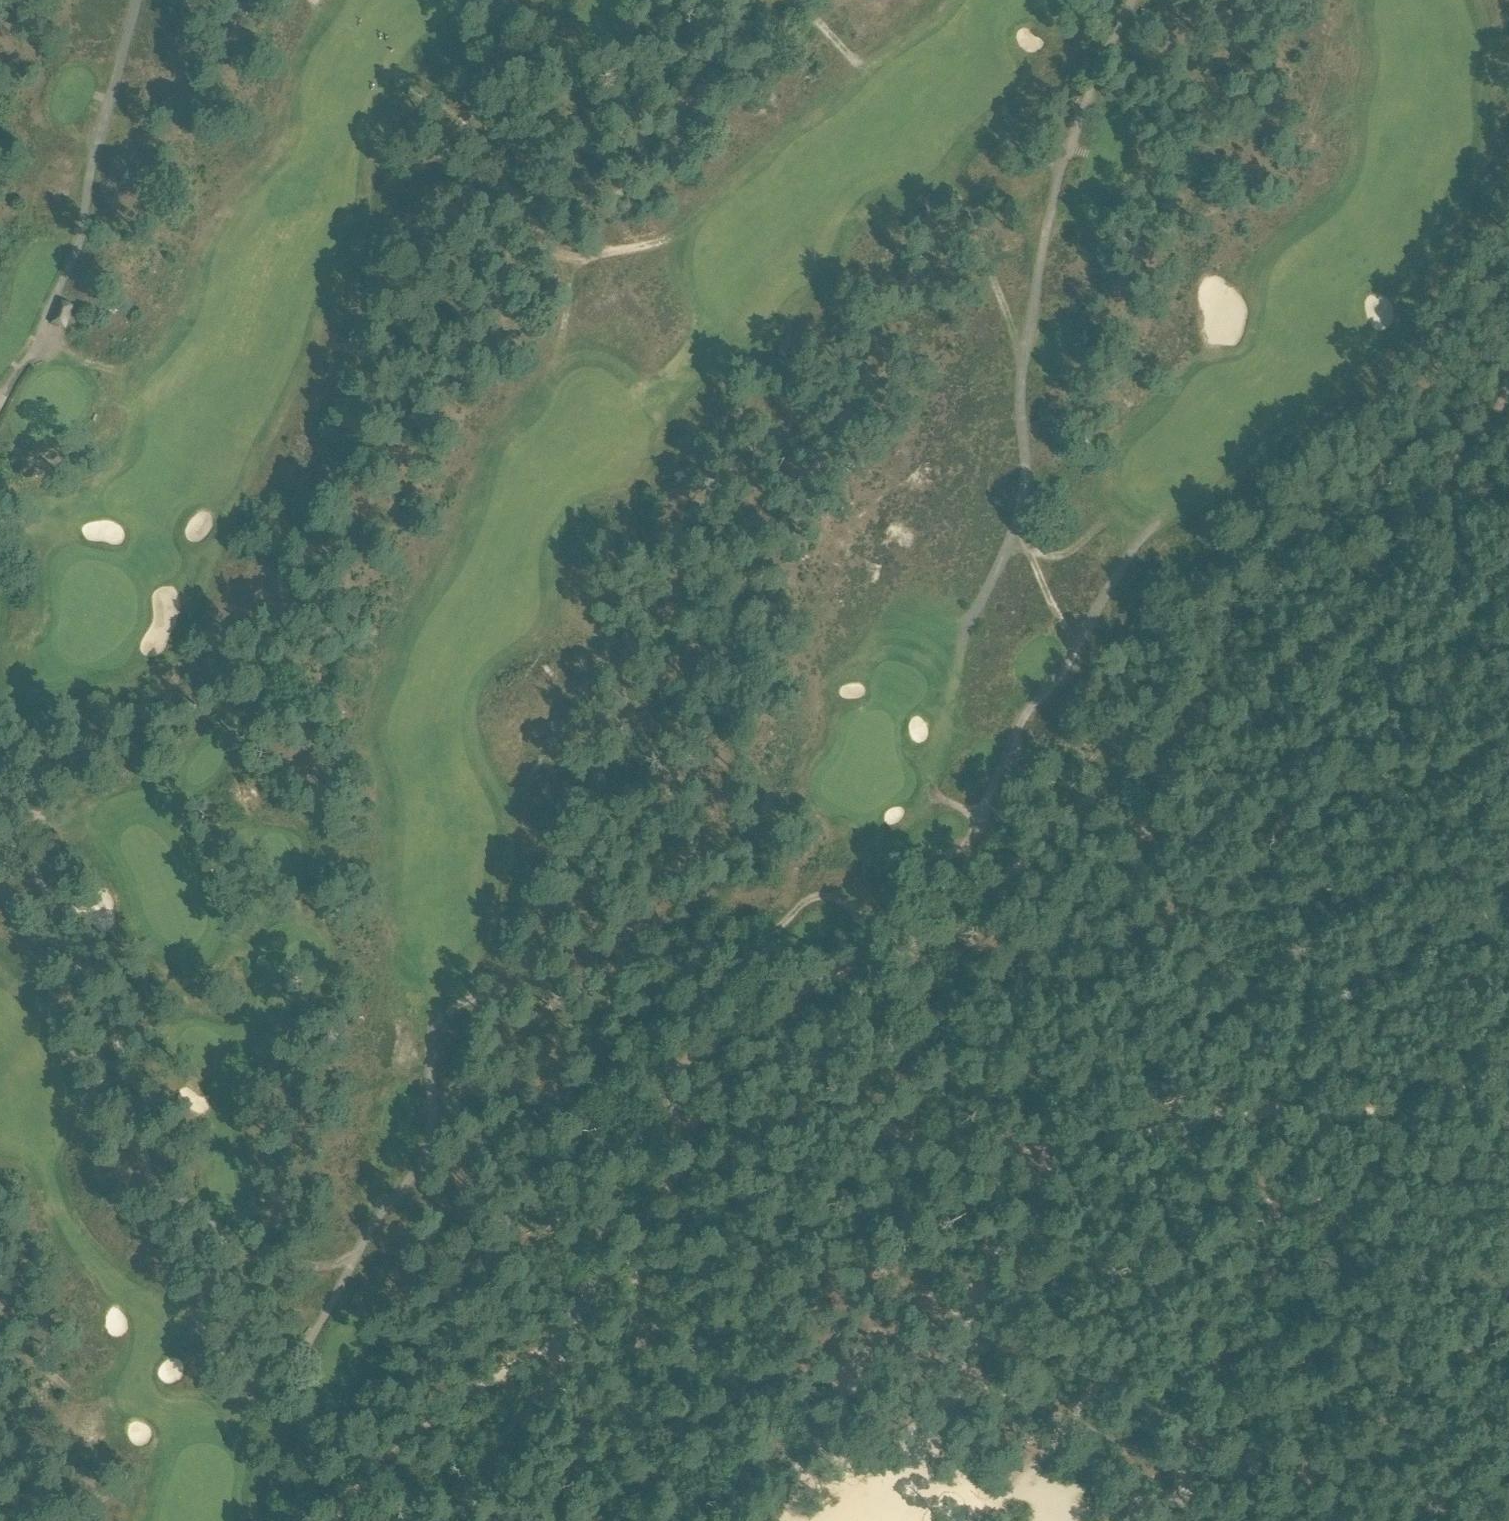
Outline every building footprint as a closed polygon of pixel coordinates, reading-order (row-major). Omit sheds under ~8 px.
[(64,327),(72,303),(60,299),(54,318),(53,317),(51,323),(64,327)]
